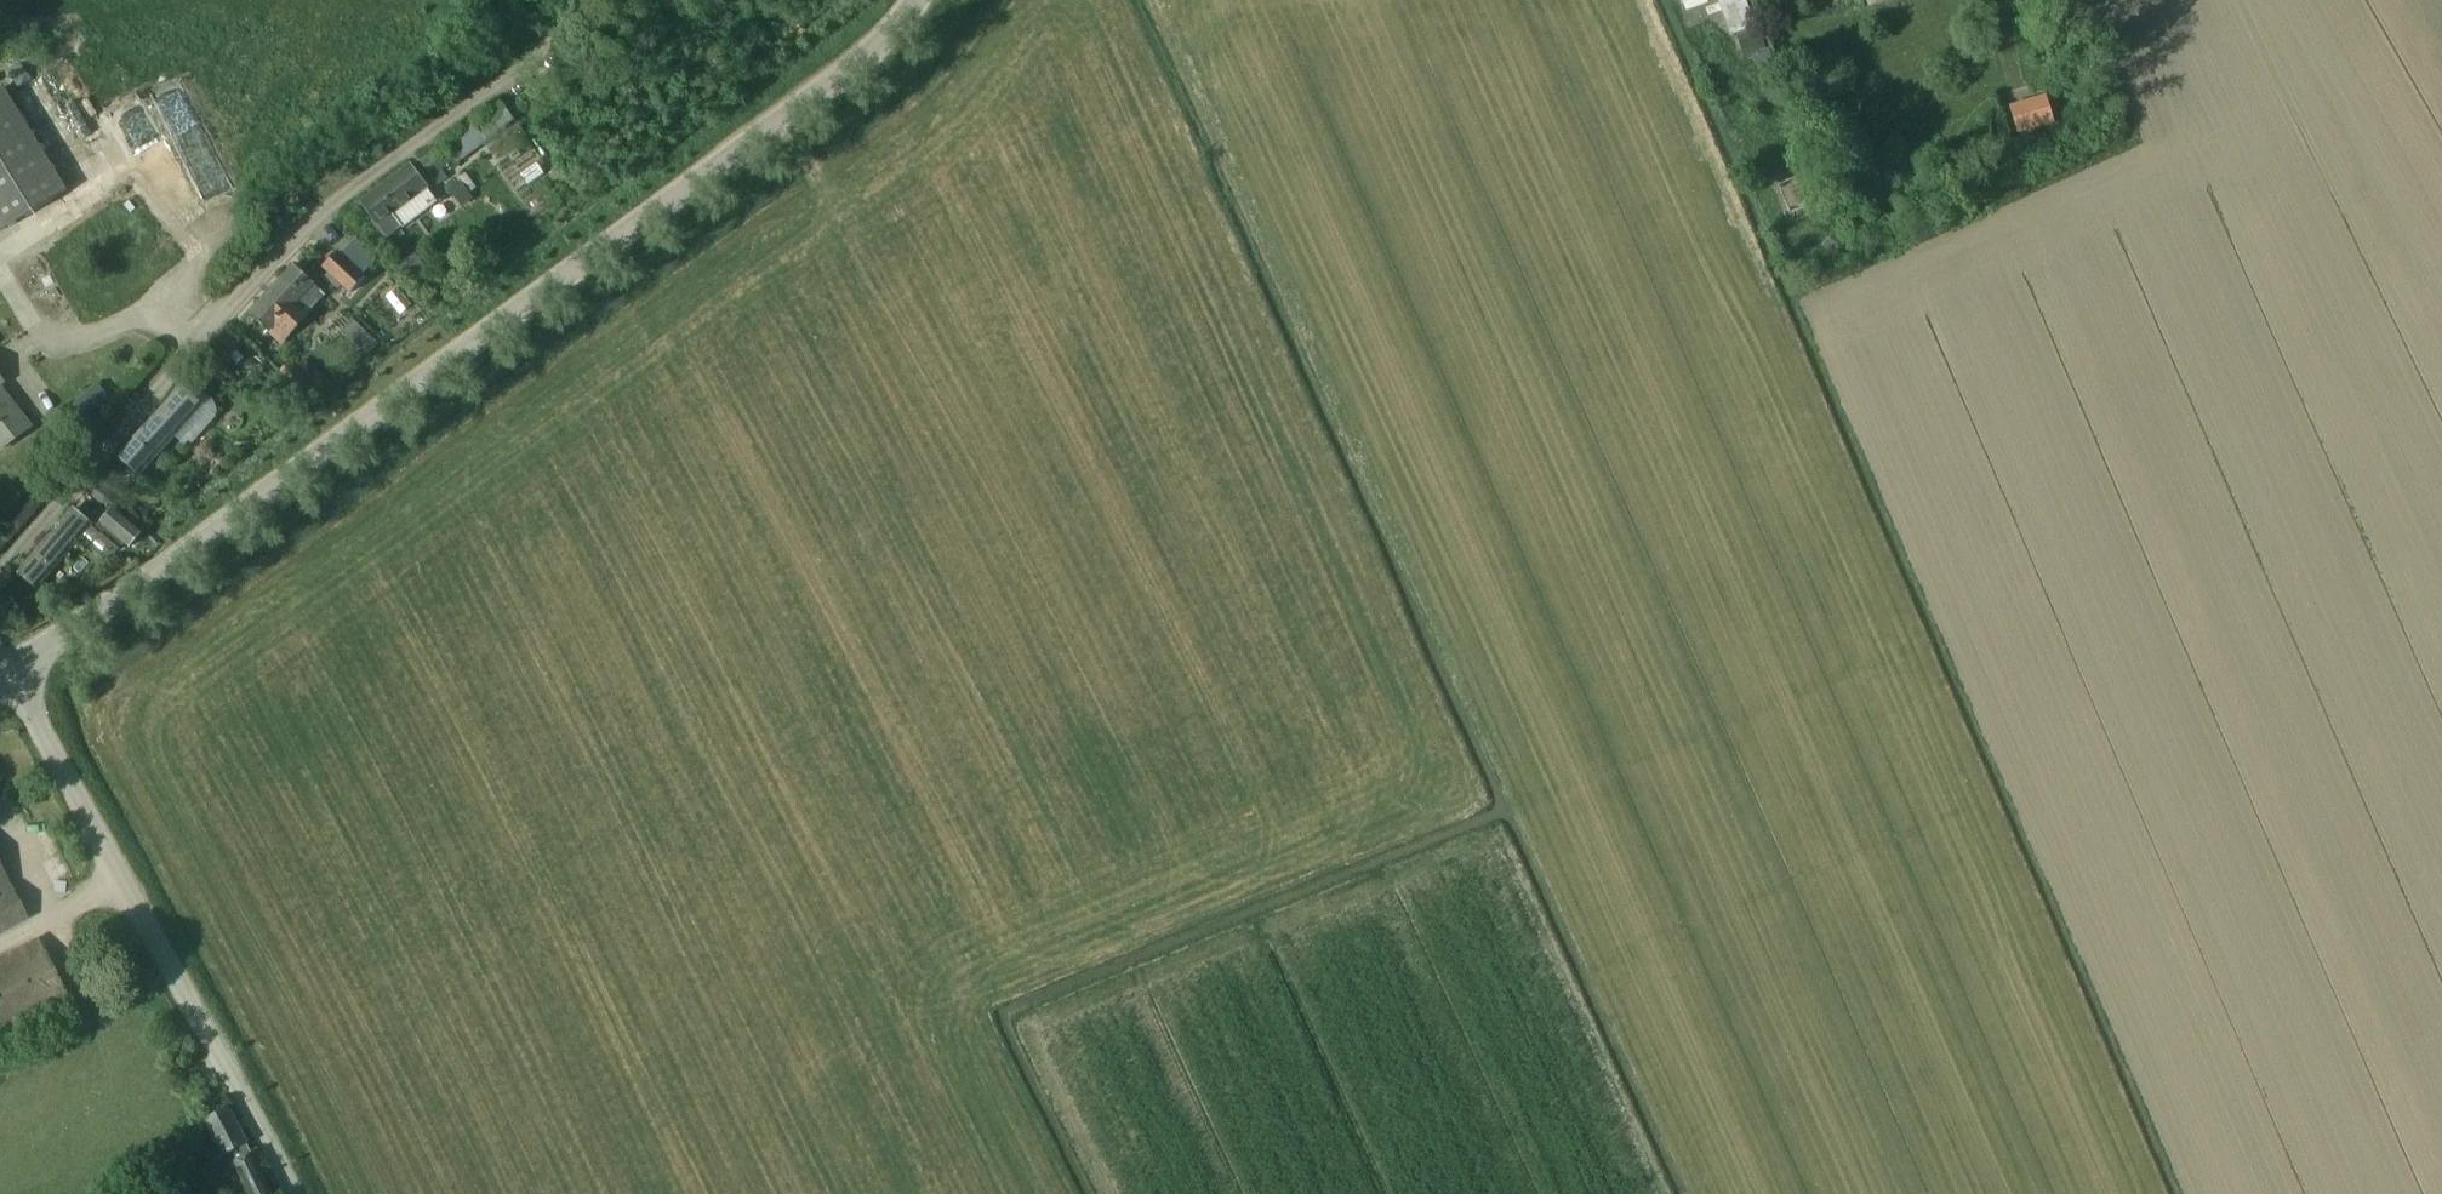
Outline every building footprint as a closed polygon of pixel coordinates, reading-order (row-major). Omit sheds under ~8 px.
[(1733,34),(1756,25),(1747,0),(1720,0),(1733,34)] [(1785,92),(1768,51),(1755,57),(1771,97),(1785,92)] [(66,190),(3,89),(0,91),(0,230),(66,190)] [(2018,135),(2053,124),(2045,98),(2010,109),(2018,135)] [(443,171),(457,161),(458,163),(487,142),(472,121),(443,143),(420,161),(438,186),(448,178),(443,171)] [(361,203),(378,226),(428,189),(411,166),(361,203)] [(1809,205),(1798,176),(1778,184),(1790,213),(1809,205)] [(1822,246),(1836,258),(1846,244),(1832,233),(1822,246)] [(350,295),(365,278),(362,275),(374,262),(352,242),(342,254),(338,251),(322,268),(329,274),(326,278),(339,290),(342,287),(350,295)] [(295,265),(285,276),(251,312),(271,330),(268,333),(281,346),(307,318),(295,306),(315,284),(295,265)] [(412,305),(398,288),(387,298),(400,315),(412,305)] [(1,386),(6,382),(0,375),(0,450),(1,451),(32,427),(1,386)] [(120,457),(140,475),(203,406),(182,387),(120,457)] [(100,523),(131,549),(143,534),(112,508),(100,523)] [(92,525),(74,509),(20,572),(38,587),(92,525)] [(29,920),(0,864),(0,934),(29,920)] [(0,957),(0,1036),(69,1000),(38,938),(0,957)] [(225,1154),(221,1157),(222,1159),(214,1163),(220,1176),(240,1166),(255,1193),(273,1193),(252,1154),(247,1143),(247,1142),(229,1108),(207,1120),(225,1154)]
